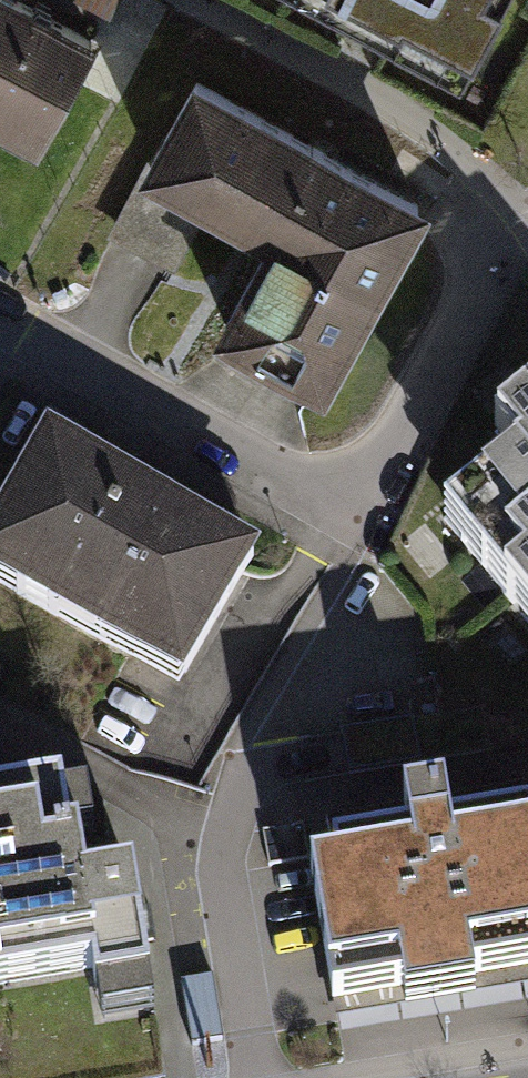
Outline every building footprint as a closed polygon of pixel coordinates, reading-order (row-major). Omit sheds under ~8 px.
[(5,0),(0,0),(0,118),(40,138),(88,42),(5,0)] [(466,46),(492,0),(380,0),(466,46)] [(193,70),(139,162),(271,239),(220,326),(318,383),(422,203),(193,70)] [(482,430),(504,457),(466,487),(481,506),(444,536),(488,592),(521,566),(527,575),(527,394),(482,430)] [(0,482),(0,582),(182,688),(258,559),(32,427),(0,482)] [(0,781),(0,987),(101,970),(108,1015),(166,1005),(140,856),(93,864),(76,768),(0,781)] [(500,823),(433,835),(427,800),(385,807),(391,841),(327,852),(330,872),(292,879),(318,1024),(527,987),(527,983),(500,823)] [(500,823),(527,983),(527,818),(500,823)]
